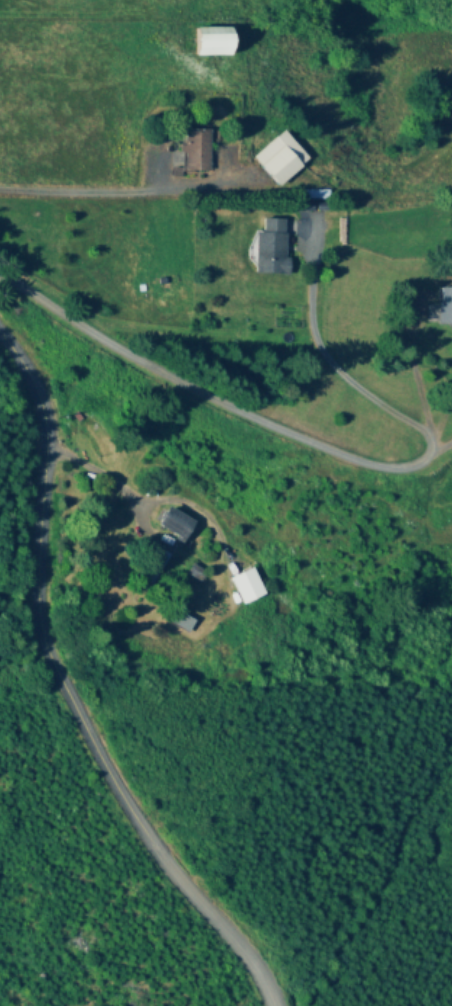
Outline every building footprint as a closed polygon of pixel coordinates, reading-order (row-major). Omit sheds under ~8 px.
[(194,56),(235,56),(235,26),(194,26),(194,56)] [(209,170),(209,128),(184,128),(184,170),(209,170)] [(310,158),(283,129),(253,157),(280,186),(310,158)] [(257,231),(256,273),(287,274),(287,218),(264,218),(264,231),(257,231)] [(441,287),(440,326),(451,327),(451,288),(441,287)] [(157,525),(183,541),(194,523),(168,507),(157,525)] [(168,554),(159,549),(141,587),(150,592),(168,554)] [(188,574),(201,580),(205,572),(192,566),(188,574)] [(264,595),(251,568),(228,578),(242,605),(264,595)] [(187,633),(193,621),(172,611),(166,623),(187,633)]
